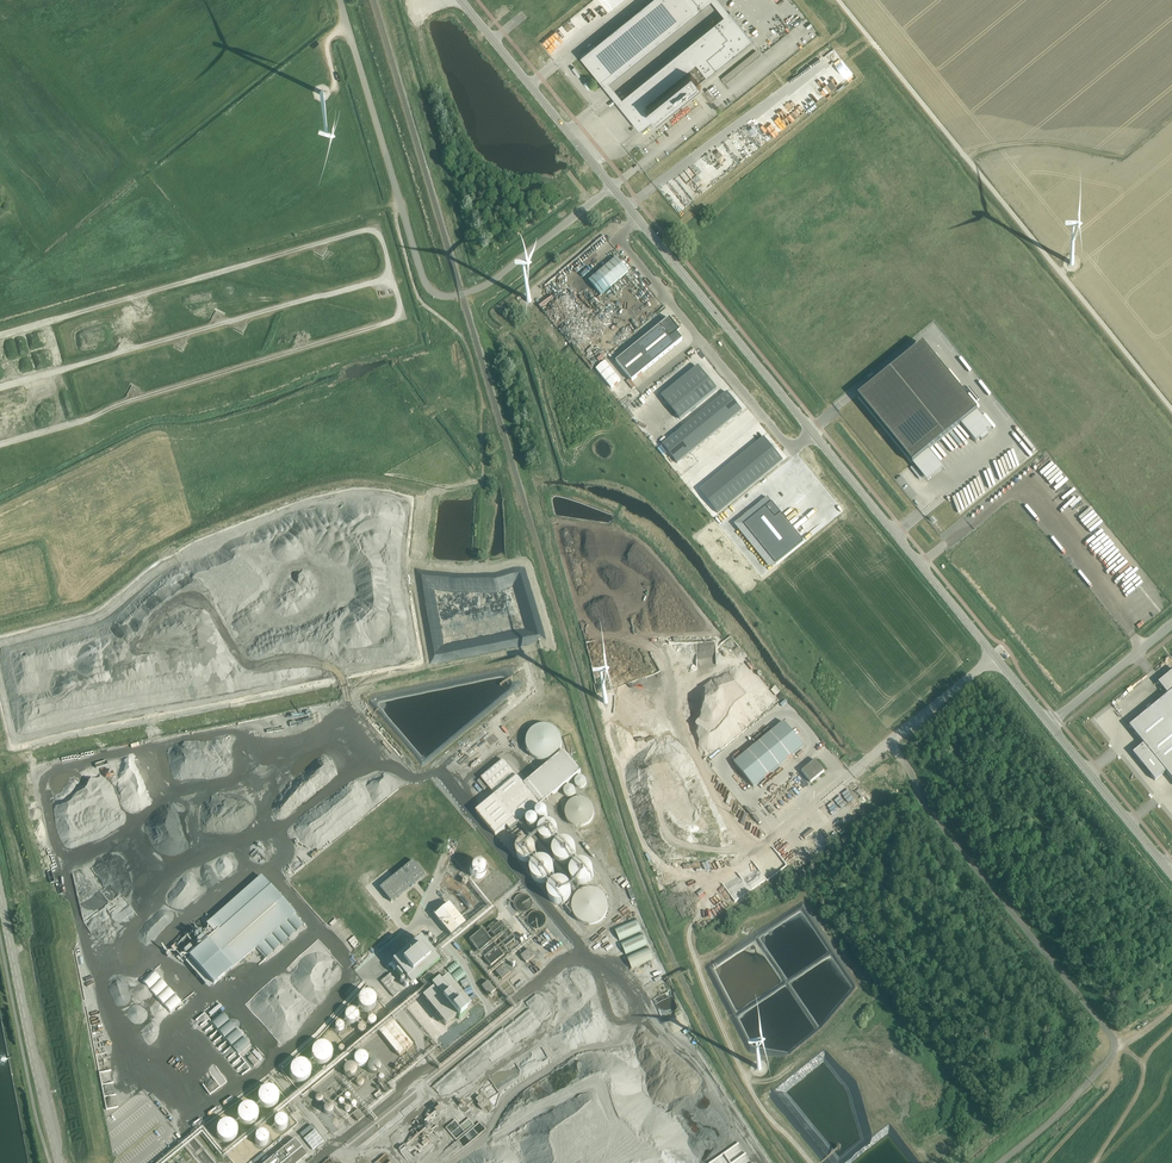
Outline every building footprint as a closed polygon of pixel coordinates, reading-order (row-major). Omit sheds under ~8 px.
[(681,23),(709,0),(662,0),(681,23)] [(595,1),(594,2),(586,8),(594,18),(602,12),(598,7),(599,6),(595,1)] [(752,40),(730,12),(618,102),(640,130),(752,40)] [(566,32),(571,28),(567,22),(556,31),(566,43),(571,39),(566,32)] [(618,74),(594,45),(581,56),(604,85),(618,74)] [(726,81),(750,64),(747,59),(722,76),(726,81)] [(758,148),(767,140),(754,125),(750,128),(757,136),(755,138),(757,140),(750,145),(755,150),(757,148),(758,148)] [(668,198),(680,212),(684,208),(681,204),(682,203),(674,194),(676,192),(668,183),(663,187),(670,195),(668,198)] [(616,258),(612,262),(589,281),(601,295),(628,272),(616,258)] [(537,298),(534,293),(527,292),(521,295),(520,302),(524,307),(530,309),(536,306),(537,298)] [(613,307),(606,312),(608,315),(615,310),(613,307)] [(664,323),(616,362),(632,381),(632,382),(683,340),(677,334),(679,332),(677,329),(678,329),(670,319),(664,323)] [(922,344),(858,397),(912,464),(961,424),(976,442),(980,439),(982,441),(988,435),(987,433),(991,430),(976,412),(977,411),(922,344)] [(605,362),(596,370),(611,388),(620,381),(605,362)] [(702,371),(665,401),(680,420),(717,390),(702,371)] [(725,379),(716,385),(721,391),(730,386),(725,379)] [(727,392),(713,404),(728,422),(742,411),(727,392)] [(713,404),(704,411),(719,430),(728,422),(713,404)] [(704,411),(695,419),(710,437),(719,430),(704,411)] [(695,419),(685,426),(701,445),(710,437),(695,419)] [(685,426),(676,434),(691,452),(701,445),(685,426)] [(676,434),(662,445),(677,464),(691,452),(676,434)] [(764,438),(750,449),(769,472),(783,461),(764,438)] [(750,449),(741,457),(760,480),(769,472),(750,449)] [(741,457),(731,464),(750,487),(760,480),(741,457)] [(731,464),(722,472),(741,495),(750,487),(731,464)] [(913,466),(910,468),(919,480),(922,477),(913,466)] [(722,472),(713,479),(732,502),(741,495),(722,472)] [(713,479),(699,490),(718,514),(732,502),(713,479)] [(772,503),(744,526),(776,565),(804,542),(772,503)] [(695,665),(726,667),(727,648),(697,646),(695,665)] [(1129,727),(1144,744),(1132,753),(1155,781),(1166,772),(1171,779),(1171,672),(1158,683),(1168,695),(1129,727)] [(599,708),(605,711),(610,709),(613,703),(611,697),(606,695),(600,697),(598,703),(599,708)] [(784,722),(734,763),(754,787),(804,746),(784,722)] [(526,741),(526,745),(527,750),(530,754),(533,757),(538,760),(542,761),(547,760),(552,759),(556,756),(559,752),(561,748),(562,743),(561,738),(560,734),(557,730),(553,727),(549,725),(544,725),(540,725),(536,727),(532,729),(529,732),(527,736),(526,741)] [(797,755),(800,758),(807,751),(805,748),(797,755)] [(509,831),(581,772),(564,752),(524,785),(504,760),(481,778),(495,796),(476,812),(495,836),(506,826),(509,831)] [(397,755),(389,762),(394,769),(403,762),(397,755)] [(815,760),(801,772),(811,783),(825,771),(815,760)] [(574,783),(575,785),(577,787),(580,789),(583,788),(585,786),(586,783),(586,780),(584,778),(582,777),(580,777),(578,777),(576,779),(575,781),(574,783)] [(563,792),(564,794),(566,796),(569,797),(572,797),(574,795),(575,792),(575,789),(573,787),(571,786),(569,786),(567,786),(566,787),(565,788),(564,789),(564,790),(563,792)] [(583,826),(586,825),(589,823),(592,820),(593,816),(594,812),(593,808),(591,804),(588,802),(585,800),(581,799),(577,799),(573,801),(569,803),(567,807),(566,811),(566,815),(567,818),(569,821),(572,824),(575,826),(579,827),(583,826)] [(536,812),(536,815),(536,817),(538,819),(540,820),(543,820),(545,819),(547,817),(548,814),(547,812),(545,809),(543,808),(540,808),(538,810),(536,812)] [(527,820),(527,823),(527,825),(529,827),(531,828),(534,828),(536,827),(538,825),(539,822),(538,820),(536,817),(534,816),(531,817),(529,818),(527,820)] [(539,835),(540,838),(542,841),(545,843),(549,843),(552,842),(555,841),(557,838),(558,835),(558,831),(557,829),(555,826),(553,824),(549,824),(546,824),(543,826),(540,828),(539,831),(539,835)] [(814,828),(804,835),(807,838),(816,831),(814,828)] [(47,839),(59,854),(30,877),(34,882),(42,875),(46,880),(51,875),(53,877),(59,880),(64,883),(65,884),(70,886),(72,889),(74,887),(78,892),(89,897),(99,888),(82,867),(80,869),(78,868),(80,864),(56,835),(51,832),(47,839)] [(517,854),(518,857),(520,860),(523,861),(527,862),(530,861),(533,859),(535,857),(536,853),(536,850),(535,847),(533,845),(530,843),(527,842),(524,843),(521,844),(518,847),(517,850),(517,854)] [(554,852),(555,856),(556,859),(558,861),(561,863),(564,864),(567,864),(571,863),(573,861),(575,859),(577,855),(577,851),(576,848),(573,845),(570,843),(567,842),(563,842),(560,843),(557,846),(555,849),(554,852)] [(531,869),(531,873),(533,876),(535,879),(538,881),(541,882),(544,881),(547,880),(550,879),(552,876),(553,872),(553,869),(552,865),(550,862),(547,860),(544,859),(540,860),(537,861),(534,863),(532,866),(531,869)] [(414,860),(380,888),(392,902),(425,874),(414,860)] [(470,874),(472,877),(475,878),(478,879),(481,878),(483,877),(485,874),(486,871),(485,868),(484,865),(481,863),(478,862),(474,863),(472,865),(470,868),(469,871),(470,874)] [(571,874),(572,877),(573,880),(575,883),(578,885),(581,886),(584,886),(588,885),(590,883),(592,880),(594,877),(594,873),(593,869),(590,867),(587,864),(584,863),(580,864),(577,865),(574,867),(572,870),(571,874)] [(213,876),(218,882),(229,872),(227,869),(221,874),(219,872),(213,876)] [(202,887),(208,893),(218,883),(212,877),(202,887)] [(548,891),(548,894),(550,898),(552,900),(555,902),(558,903),(561,903),(564,902),(567,900),(569,897),(570,894),(571,890),(569,887),(567,884),(564,882),(561,881),(557,881),(554,882),(551,885),(549,888),(548,891)] [(271,887),(190,958),(213,985),(294,914),(271,887)] [(573,905),(573,910),(574,914),(577,918),(581,922),(585,924),(590,925),(595,925),(599,923),(603,920),(606,917),(608,912),(609,908),(609,903),(607,898),(604,895),(600,892),(596,890),(592,889),(587,890),(583,891),(579,894),(576,897),(574,901),(573,905)] [(518,911),(520,912),(522,913),(524,913),(526,913),(529,911),(530,910),(532,908),(533,906),(533,904),(533,901),(532,899),(530,897),(528,895),(526,894),(523,894),(520,895),(518,896),(516,898),(515,900),(514,902),(514,905),(515,907),(516,909),(518,911)] [(449,904),(435,916),(451,936),(466,924),(449,904)] [(542,928),(544,926),(545,925),(546,922),(546,920),(546,918),(545,916),(544,914),(542,913),(541,912),(539,911),(536,911),(534,912),(532,912),(530,914),(529,916),(528,918),(528,920),(528,923),(529,925),(531,928),(533,929),(535,930),(537,930),(539,929),(541,929),(542,928)] [(643,932),(638,920),(614,931),(619,943),(643,932)] [(490,966),(504,955),(505,954),(503,953),(495,944),(498,941),(504,948),(515,939),(509,932),(513,929),(510,925),(506,928),(500,921),(490,930),(495,937),(492,940),(483,929),(469,940),(490,966)] [(546,929),(555,939),(557,937),(548,927),(546,929)] [(547,940),(543,944),(546,946),(553,940),(546,931),(542,935),(547,940)] [(649,946),(644,934),(620,945),(625,957),(649,946)] [(440,961),(421,938),(393,962),(399,969),(396,971),(402,977),(404,975),(411,984),(440,961)] [(565,944),(550,956),(555,962),(570,949),(565,944)] [(532,959),(536,955),(530,948),(522,955),(531,965),(534,962),(532,959)] [(655,960),(650,948),(626,959),(631,971),(655,960)] [(457,960),(448,969),(452,973),(461,965),(457,960)] [(506,963),(497,970),(503,979),(512,972),(506,963)] [(460,976),(466,972),(462,967),(452,973),(456,979),(460,976)] [(381,981),(394,997),(400,992),(391,982),(395,979),(391,973),(381,981)] [(432,985),(434,988),(423,997),(446,1026),(457,1016),(460,1019),(467,1013),(465,1011),(471,1005),(448,976),(441,982),(439,979),(432,985)] [(469,978),(462,980),(464,986),(471,984),(469,978)] [(516,984),(520,988),(526,983),(523,979),(516,984)] [(488,981),(481,986),(489,995),(495,990),(488,981)] [(359,1001),(360,1004),(362,1007),(364,1009),(368,1010),(371,1009),(374,1008),(376,1005),(377,1002),(377,999),(376,997),(374,994),(371,993),(368,992),(365,993),(363,994),(361,996),(360,999),(359,1001)] [(670,992),(654,1001),(662,1018),(679,1010),(670,992)] [(346,1016),(346,1019),(347,1021),(349,1022),(352,1023),(354,1023),(357,1021),(358,1019),(359,1017),(358,1014),(357,1012),(355,1011),(353,1010),(350,1010),(348,1012),(346,1014),(346,1016)] [(672,1035),(688,1027),(682,1015),(666,1023),(672,1035)] [(367,1019),(367,1021),(369,1023),(370,1024),(372,1024),(374,1023),(375,1021),(375,1019),(374,1017),(372,1016),(370,1016),(368,1017),(367,1019)] [(398,1056),(413,1045),(393,1020),(379,1031),(398,1056)] [(336,1025),(336,1027),(337,1029),(339,1030),(341,1030),(343,1029),(344,1028),(344,1025),(342,1023),(340,1022),(338,1022),(337,1024),(336,1025)] [(528,1037),(526,1032),(519,1035),(518,1033),(515,1034),(514,1030),(510,1032),(514,1043),(528,1037)] [(315,1061),(318,1064),(322,1064),(325,1064),(329,1062),(331,1060),(332,1056),(332,1052),(331,1049),(329,1047),(327,1045),(324,1044),(321,1044),(318,1045),(315,1047),(313,1051),(312,1055),(313,1058),(315,1061)] [(580,1048),(573,1051),(576,1056),(579,1054),(581,1057),(584,1056),(580,1048)] [(439,1092),(478,1079),(500,1055),(499,1052),(490,1052),(480,1056),(482,1058),(479,1059),(477,1061),(469,1061),(466,1064),(462,1064),(459,1065),(456,1068),(454,1069),(455,1069),(454,1073),(454,1074),(445,1083),(437,1086),(436,1086),(436,1089),(439,1092)] [(355,1059),(355,1062),(357,1064),(359,1066),(361,1066),(364,1066),(366,1064),(367,1062),(368,1060),(368,1058),(366,1055),(364,1054),(362,1053),(360,1053),(357,1055),(356,1057),(355,1059)] [(255,1065),(258,1062),(252,1055),(249,1058),(255,1065)] [(498,1090),(535,1071),(531,1063),(528,1064),(525,1058),(491,1076),(498,1090)] [(293,1079),(297,1082),(300,1082),(304,1082),(307,1080),(309,1077),(311,1074),(311,1070),(310,1067),(308,1065),(305,1063),(302,1062),(299,1062),(296,1063),(293,1065),(291,1069),(290,1073),(291,1076),(293,1079)] [(380,1070),(380,1068),(379,1066),(378,1064),(376,1062),(374,1062),(372,1062),(369,1063),(369,1064),(368,1065),(367,1067),(367,1068),(367,1069),(368,1070),(368,1072),(369,1072),(371,1074),(373,1074),(376,1074),(378,1073),(379,1072),(380,1070)] [(356,1073),(356,1071),(356,1069),(354,1067),(352,1065),(350,1065),(348,1065),(346,1066),(345,1067),(344,1068),(344,1070),(344,1071),(344,1072),(344,1073),(345,1074),(345,1075),(348,1077),(350,1077),(352,1077),(354,1075),(355,1074),(356,1073)] [(577,1086),(578,1083),(577,1080),(576,1077),(575,1073),(573,1071),(571,1069),(568,1067),(564,1066),(561,1066),(557,1066),(555,1067),(552,1068),(549,1070),(547,1072),(545,1076),(544,1079),(544,1082),(544,1086),(545,1089),(547,1092),(549,1094),(551,1096),(554,1098),(557,1099),(560,1099),(563,1099),(566,1098),(568,1098),(570,1097),(572,1095),(575,1092),(576,1090),(577,1086)] [(261,1105),(264,1107),(268,1108),(271,1107),(274,1106),(277,1103),(278,1100),(278,1096),(277,1093),(275,1090),(273,1089),(270,1088),(266,1088),(265,1088),(263,1089),(260,1091),(258,1094),(258,1098),(259,1102),(261,1105)] [(476,1100),(479,1104),(478,1105),(482,1111),(491,1104),(486,1099),(485,1100),(481,1096),(476,1100)] [(325,1108),(326,1110),(327,1112),(329,1113),(331,1112),(333,1111),(334,1110),(335,1108),(334,1106),(333,1104),(331,1103),(329,1103),(327,1104),(325,1106),(325,1108)] [(240,1123),(243,1125),(247,1125),(250,1125),(254,1123),(256,1121),(257,1117),(257,1113),(256,1110),(254,1108),(252,1106),(249,1105),(246,1105),(243,1106),(240,1109),(238,1112),(237,1116),(238,1119),(240,1123)] [(421,1127),(417,1134),(410,1140),(409,1141),(399,1149),(404,1154),(412,1159),(414,1157),(416,1158),(420,1155),(423,1149),(433,1142),(429,1136),(430,1135),(432,1133),(435,1128),(431,1124),(436,1121),(435,1121),(445,1114),(448,1108),(442,1105),(438,1108),(436,1112),(434,1113),(432,1112),(428,1115),(422,1126),(421,1127)] [(359,1110),(353,1115),(358,1121),(364,1116),(359,1110)] [(334,1123),(336,1125),(338,1126),(340,1126),(342,1125),(343,1123),(344,1121),(344,1119),(342,1117),(340,1116),(337,1116),(335,1117),(334,1119),(334,1121),(334,1123)] [(274,1123),(274,1126),(276,1128),(278,1130),(281,1131),(283,1130),(286,1129),(287,1126),(287,1124),(287,1122),(286,1120),(284,1118),(282,1118),(280,1118),(277,1119),(275,1121),(274,1123)] [(219,1139),(223,1142),(226,1142),(230,1142),(233,1140),(235,1138),(237,1134),(237,1130),(236,1127),(234,1125),(231,1123),(228,1122),(225,1122),(222,1123),(219,1126),(217,1129),(216,1133),(217,1136),(219,1139)] [(324,1141),(311,1124),(299,1133),(313,1150),(324,1141)] [(255,1138),(256,1141),(257,1144),(259,1145),(262,1146),(264,1146),(267,1144),(268,1142),(268,1139),(268,1137),(267,1135),(265,1134),(263,1133),(261,1133),(258,1134),(256,1136),(255,1138)] [(308,1155),(302,1148),(295,1139),(293,1140),(274,1156),(271,1159),(268,1161),(266,1162),(297,1162),(308,1155)]
